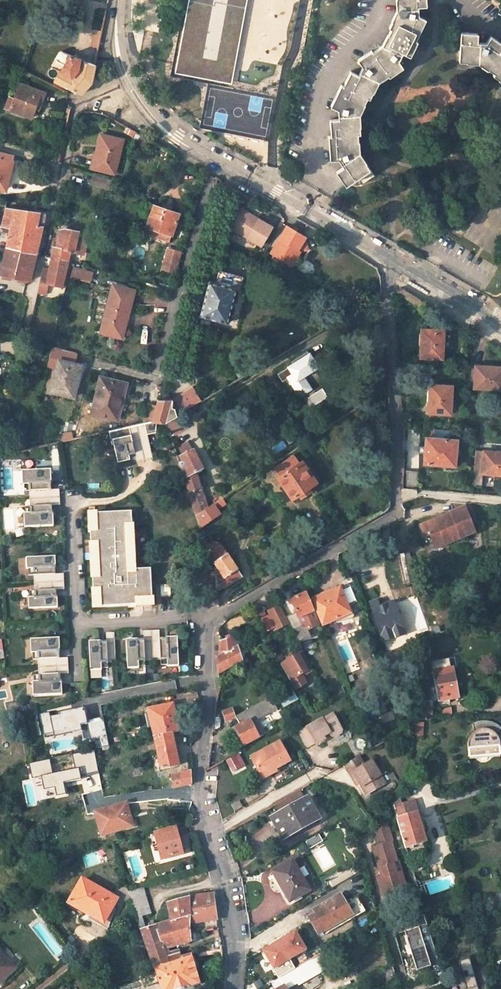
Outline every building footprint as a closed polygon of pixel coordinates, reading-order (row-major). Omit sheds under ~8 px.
[(174,73),(231,84),(247,0),(188,0),(174,73)] [(397,11),(389,27),(392,28),(383,45),(374,53),(372,51),(359,60),(364,67),(360,75),(351,71),(344,86),(341,85),(331,106),(339,110),(339,120),(330,120),(331,137),(329,137),(330,160),(339,160),(344,168),(337,172),(346,186),(360,177),(371,169),(359,154),(359,135),(361,135),(360,115),(369,98),(371,99),(379,82),(388,75),(390,78),(404,68),(399,61),(403,53),(411,56),(418,42),(415,41),(425,21),(417,17),(417,8),(425,8),(426,0),(397,0),(397,11)] [(98,49),(101,33),(94,32),(91,47),(98,49)] [(491,38),(487,44),(477,42),(477,35),(462,34),(459,63),(478,64),(494,73),(492,76),(500,82),(500,44),(491,38)] [(62,51),(60,53),(57,58),(56,62),(62,66),(60,71),(69,76),(64,86),(67,88),(81,95),(91,83),(92,78),(95,65),(62,51)] [(69,76),(60,71),(55,82),(64,86),(69,76)] [(44,93),(20,84),(15,98),(9,96),(4,107),(31,117),(34,108),(37,101),(41,102),(44,93)] [(123,139),(101,133),(96,154),(99,155),(96,168),(114,173),(123,139)] [(9,176),(13,161),(12,161),(13,156),(0,152),(0,189),(4,190),(7,176),(9,176)] [(375,176),(371,169),(360,177),(364,183),(375,176)] [(107,180),(94,177),(92,185),(105,188),(107,180)] [(179,213),(154,204),(146,226),(172,234),(179,213)] [(37,225),(40,212),(7,208),(3,225),(11,227),(6,248),(0,275),(29,282),(43,226),(37,225)] [(261,247),(272,229),(242,211),(231,229),(261,247)] [(83,254),(88,233),(65,228),(65,231),(59,230),(56,246),(54,246),(49,269),(42,268),(37,292),(46,294),(47,286),(61,289),(70,252),(74,253),(74,251),(83,254)] [(307,239),(288,228),(280,242),(281,243),(280,246),(278,245),(272,256),(289,266),(293,258),(298,261),(302,253),(309,252),(307,244),(305,242),(307,239)] [(175,273),(181,253),(167,249),(162,269),(175,273)] [(293,258),(289,266),(294,268),(298,261),(293,258)] [(92,272),(72,267),(70,276),(90,281),(92,272)] [(209,281),(199,316),(227,323),(236,288),(240,289),(243,277),(219,270),(215,283),(209,281)] [(134,291),(112,285),(98,331),(120,338),(134,291)] [(399,294),(420,308),(423,302),(403,289),(399,294)] [(444,330),(424,329),(423,337),(421,337),(420,357),(442,358),(444,330)] [(75,354),(51,348),(47,365),(56,367),(50,393),(73,398),(78,378),(76,377),(79,366),(72,365),(75,354)] [(319,367),(309,351),(293,362),(294,364),(279,374),(284,382),(290,378),(300,393),(304,394),(312,389),(304,376),(319,367)] [(475,366),(474,387),(500,387),(500,365),(485,365),(485,366),(475,366)] [(97,378),(89,414),(112,419),(114,411),(117,411),(123,384),(97,378)] [(431,393),(430,394),(429,414),(451,414),(451,385),(432,385),(431,393)] [(192,386),(180,395),(184,409),(200,400),(192,386)] [(308,398),(313,406),(327,396),(321,389),(308,398)] [(184,409),(180,395),(171,400),(176,416),(179,414),(185,411),(184,409)] [(164,422),(165,422),(176,416),(171,400),(155,400),(154,407),(151,422),(164,422)] [(154,407),(145,405),(141,424),(149,423),(151,422),(154,407)] [(187,427),(179,414),(176,416),(165,422),(172,435),(187,427)] [(151,434),(149,423),(141,424),(133,426),(137,444),(144,442),(143,436),(151,434)] [(137,444),(133,426),(106,432),(109,445),(110,445),(114,462),(126,459),(125,453),(131,452),(129,445),(137,444)] [(451,432),(428,430),(425,464),(455,466),(457,440),(450,439),(451,432)] [(137,444),(139,457),(147,455),(144,442),(137,444)] [(137,444),(129,445),(131,452),(132,458),(139,457),(137,444)] [(180,466),(194,509),(196,517),(209,508),(198,475),(204,472),(194,451),(182,459),(183,464),(180,466)] [(477,452),(474,486),(481,486),(482,474),(500,476),(500,453),(477,452)] [(311,491),(309,488),(316,483),(318,486),(325,481),(309,457),(299,463),(294,455),(275,467),(281,476),(278,477),(293,499),(300,493),(302,497),(311,491)] [(29,491),(29,499),(45,498),(44,484),(51,484),(50,469),(21,471),(22,485),(23,485),(24,491),(29,491)] [(418,471),(405,470),(405,486),(417,487),(418,471)] [(57,483),(51,484),(44,484),(45,498),(58,497),(57,483)] [(45,512),(52,512),(59,511),(58,497),(45,498),(45,512)] [(45,498),(29,499),(29,507),(24,507),(25,513),(23,513),(24,527),(53,526),(52,512),(45,512),(45,498)] [(216,504),(209,508),(196,517),(200,529),(222,515),(216,504)] [(473,535),(464,509),(442,517),(443,521),(436,524),(435,520),(419,526),(423,537),(428,535),(431,544),(441,540),(443,546),(473,535)] [(134,512),(89,514),(92,610),(154,608),(153,571),(136,572),(134,512)] [(441,540),(431,544),(433,550),(443,546),(441,540)] [(205,555),(215,548),(212,544),(204,550),(205,555)] [(241,577),(218,546),(215,548),(205,555),(214,569),(216,592),(241,577)] [(406,585),(415,583),(409,553),(399,555),(399,557),(402,570),(406,585)] [(33,573),(33,581),(49,580),(48,566),(55,566),(55,554),(26,555),(26,567),(28,567),(28,574),(33,573)] [(402,570),(399,557),(393,558),(396,571),(402,570)] [(61,566),(55,566),(48,566),(49,580),(62,579),(61,566)] [(50,594),(56,594),(63,594),(62,579),(49,580),(50,594)] [(49,580),(33,581),(34,589),(29,589),(29,595),(28,595),(28,607),(57,606),(56,594),(50,594),(49,580)] [(312,603),(323,625),(351,610),(340,589),(331,593),(328,588),(312,596),(315,602),(312,603)] [(306,594),(290,601),(298,620),(313,612),(306,594)] [(372,604),(374,610),(381,608),(379,602),(372,604)] [(381,608),(374,610),(383,634),(393,631),(394,634),(408,630),(398,602),(381,608)] [(266,635),(289,624),(279,603),(256,613),(266,635)] [(248,618),(245,610),(232,616),(236,625),(248,618)] [(303,630),(294,635),(302,650),(310,646),(303,630)] [(163,644),(162,638),(162,631),(148,632),(149,645),(163,644)] [(134,633),(134,639),(135,646),(149,645),(148,632),(134,633)] [(93,635),(93,641),(94,648),(108,647),(107,634),(93,635)] [(235,636),(220,641),(219,656),(218,657),(218,671),(243,659),(239,648),(237,641),(235,636)] [(149,645),(150,661),(157,660),(158,665),(164,665),(164,667),(178,666),(177,637),(162,638),(163,644),(149,645)] [(38,660),(38,667),(54,667),(53,653),(60,652),(59,638),(30,640),(31,653),(32,653),(33,660),(38,660)] [(142,661),(150,661),(149,645),(135,646),(134,639),(120,640),(122,669),(136,668),(136,666),(142,666),(142,661)] [(101,664),(109,663),(108,647),(94,648),(93,641),(81,642),(83,671),(95,670),(95,669),(101,669),(101,664)] [(66,652),(60,652),(53,653),(54,667),(67,666),(66,652)] [(304,654),(282,666),(295,688),(298,693),(312,686),(306,677),(314,672),(304,654)] [(54,680),(61,680),(67,680),(67,666),(54,667),(54,680)] [(54,667),(38,667),(38,675),(33,675),(34,682),(32,682),(33,696),(62,694),(61,680),(54,680),(54,667)] [(459,699),(454,669),(433,673),(438,703),(459,699)] [(293,690),(281,697),(286,707),(299,700),(293,690)] [(280,708),(274,696),(237,717),(241,725),(256,717),(262,726),(254,730),(258,737),(268,732),(260,718),(280,708)] [(156,736),(172,733),(180,731),(176,707),(163,709),(163,706),(151,709),(156,736)] [(89,720),(86,707),(61,712),(62,715),(53,717),(52,712),(42,714),(47,739),(84,730),(83,725),(89,723),(93,739),(101,737),(104,748),(110,746),(105,716),(89,720)] [(223,712),(227,719),(234,716),(230,708),(223,712)] [(431,710),(416,709),(415,717),(431,718),(431,710)] [(453,709),(442,709),(441,718),(453,718),(453,709)] [(25,729),(22,714),(16,715),(19,730),(25,729)] [(298,732),(307,746),(312,743),(313,745),(327,737),(325,735),(331,731),(333,734),(336,735),(340,732),(341,730),(332,714),(322,720),(321,719),(298,732)] [(241,725),(235,728),(244,745),(258,737),(254,730),(262,726),(256,717),(241,725)] [(473,727),(476,736),(473,739),(471,740),(470,742),(469,749),(470,761),(500,757),(500,756),(500,747),(500,746),(498,743),(495,740),(500,730),(492,724),(478,725),(473,727)] [(156,736),(161,768),(178,764),(172,733),(156,736)] [(280,741),(251,757),(260,774),(272,768),(273,770),(291,760),(280,741)] [(96,750),(73,755),(76,770),(54,775),(51,759),(30,764),(33,780),(42,778),(45,792),(56,790),(57,798),(67,796),(65,785),(83,781),(82,780),(100,776),(96,750)] [(239,753),(228,759),(234,770),(245,764),(239,753)] [(354,772),(361,782),(367,794),(386,783),(373,760),(366,764),(360,756),(346,764),(351,773),(354,772)] [(272,768),(260,774),(262,779),(274,773),(273,770),(272,768)] [(192,783),(192,770),(172,775),(174,787),(192,783)] [(361,782),(354,772),(351,773),(358,784),(361,782)] [(301,790),(276,805),(281,813),(307,799),(301,790)] [(319,819),(308,798),(307,799),(281,813),(274,817),(285,838),(319,819)] [(235,812),(243,808),(240,802),(232,806),(235,812)] [(126,803),(95,812),(102,835),(130,827),(126,816),(129,815),(126,803)] [(415,803),(405,806),(394,810),(406,852),(427,845),(415,803)] [(378,878),(382,896),(402,892),(400,883),(398,875),(403,873),(401,865),(400,865),(393,844),(395,844),(386,821),(378,826),(382,846),(376,847),(381,870),(384,869),(385,877),(378,878)] [(183,855),(176,830),(156,835),(158,844),(160,843),(165,860),(183,855)] [(292,861),(272,873),(280,889),(283,887),(286,891),(284,892),(290,903),(309,892),(292,861)] [(115,901),(82,880),(68,903),(89,916),(86,920),(108,929),(120,910),(113,905),(115,901)] [(139,910),(147,908),(140,888),(128,891),(134,911),(139,910)] [(36,904),(28,893),(24,895),(33,906),(36,904)] [(217,919),(214,894),(212,894),(212,893),(188,896),(180,897),(164,901),(165,903),(166,903),(171,921),(145,927),(142,928),(155,968),(168,964),(166,957),(163,948),(190,941),(188,929),(189,921),(206,921),(217,919)] [(316,914),(309,918),(318,935),(325,931),(327,934),(365,912),(357,896),(345,903),(341,895),(314,910),(316,914)] [(491,898),(493,907),(500,905),(500,895),(491,898)] [(142,928),(145,927),(139,910),(134,911),(140,928),(142,928)] [(439,965),(427,926),(410,932),(413,942),(407,943),(416,973),(431,969),(430,968),(439,965)] [(284,935),(278,939),(289,960),(306,950),(295,932),(286,937),(284,935)] [(71,936),(65,941),(72,951),(79,946),(71,936)] [(272,945),(263,951),(273,969),(289,960),(278,939),(271,943),(272,945)] [(16,972),(20,976),(27,971),(9,951),(2,957),(0,954),(0,986),(16,972)] [(166,957),(168,964),(155,968),(161,986),(150,988),(184,988),(200,984),(192,954),(179,956),(178,953),(173,953),(170,954),(166,957)] [(311,959),(290,971),(298,985),(319,973),(311,959)] [(469,959),(459,961),(461,970),(465,969),(467,973),(462,974),(466,986),(454,988),(478,988),(469,959)]
